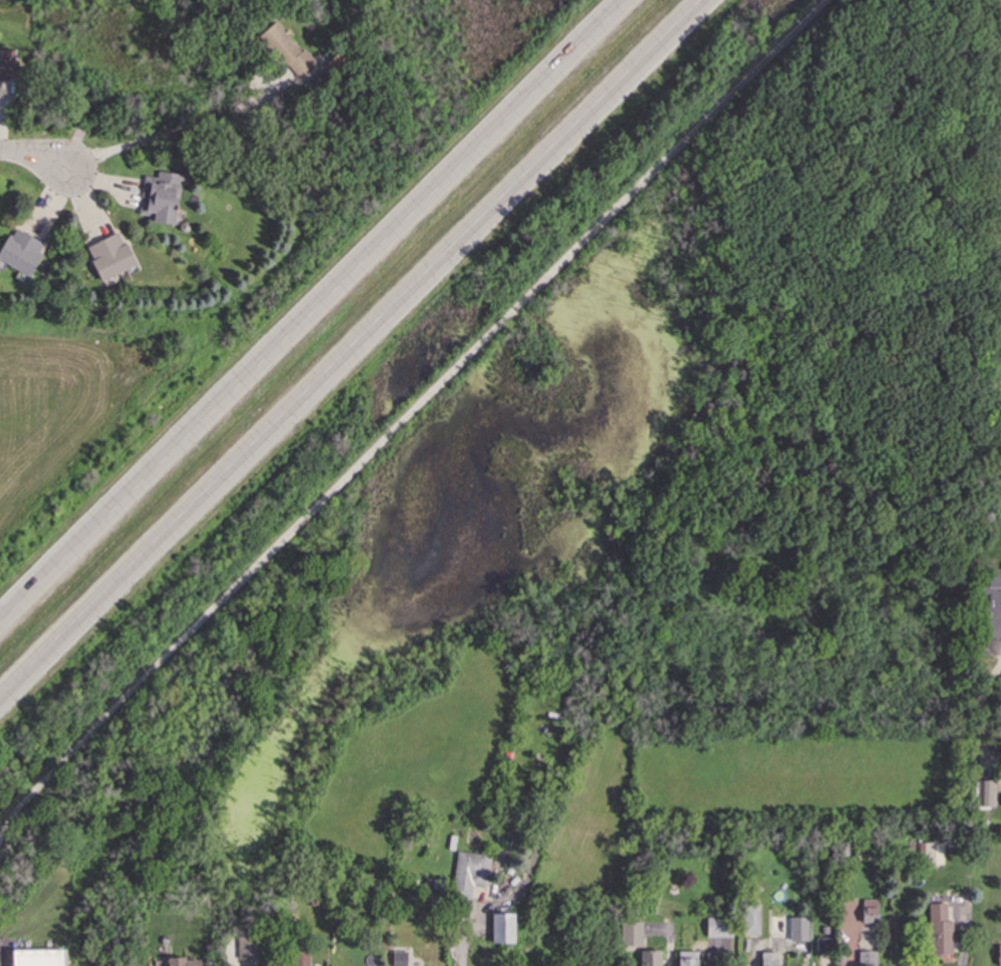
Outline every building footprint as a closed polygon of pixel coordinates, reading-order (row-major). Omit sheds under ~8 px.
[(259,41),(300,82),(316,66),(275,25),(259,41)] [(182,179),(146,174),(141,216),(155,217),(154,226),(176,229),(182,179)] [(31,278),(46,246),(12,230),(0,257),(0,263),(31,278)] [(88,250),(101,284),(137,270),(123,236),(88,250)] [(990,570),(990,588),(1000,588),(1000,570),(990,570)] [(984,809),(996,809),(996,784),(984,784),(984,809)] [(943,845),(926,845),(926,866),(943,866),(943,845)] [(493,858),(457,854),(453,900),(472,902),(473,888),(490,889),(493,858)] [(863,925),(880,925),(880,902),(863,902),(863,925)] [(929,906),(930,961),(953,961),(952,906),(929,906)] [(745,908),(745,939),(761,939),(761,908),(745,908)] [(786,912),(771,912),(771,938),(786,938),(786,912)] [(515,946),(515,916),(493,916),(493,946),(515,946)] [(707,940),(733,940),(733,920),(707,920),(707,940)] [(622,948),(643,948),(643,924),(622,924),(622,948)] [(641,965),(662,965),(662,953),(641,953),(641,965)] [(699,954),(679,954),(679,965),(699,965),(699,954)] [(879,954),(860,954),(860,965),(879,965),(879,954)] [(762,955),(762,965),(778,965),(778,955),(762,955)]
